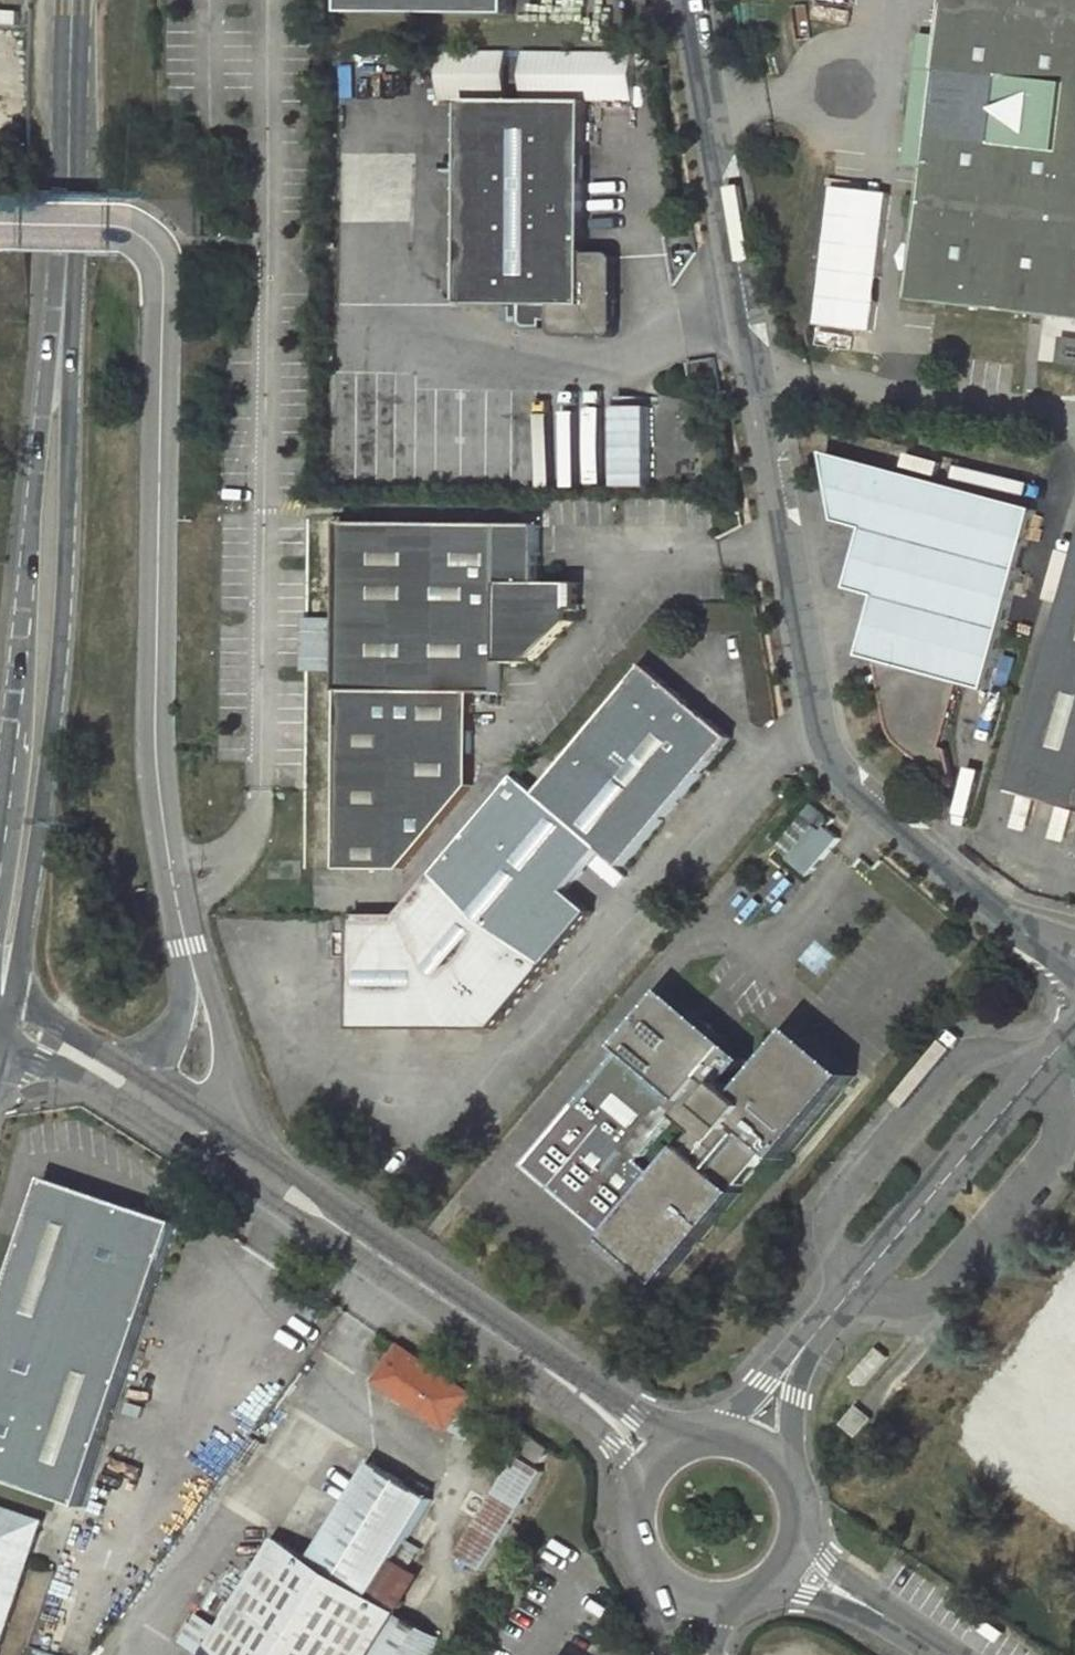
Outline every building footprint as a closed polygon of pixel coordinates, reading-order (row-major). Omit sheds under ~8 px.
[(515,0),(349,0),(349,12),(515,14),(515,0)] [(1074,324),(1074,0),(945,0),(940,38),(936,71),(915,68),(906,136),(928,138),(924,169),(907,303),(1074,324)] [(936,71),(940,38),(919,36),(915,68),(936,71)] [(523,51),(523,95),(570,95),(570,101),(636,101),(636,51),(523,51)] [(465,305),(542,305),(542,326),(543,331),(546,335),(550,337),(595,336),(601,334),(604,330),(605,327),(606,261),(604,256),(601,254),(597,253),(588,253),(588,102),(466,102),(465,305)] [(903,167),(924,169),(928,138),(906,136),(903,167)] [(653,490),(652,407),(617,407),(617,490),(653,490)] [(864,527),(848,585),(849,587),(877,595),(860,655),(874,658),(886,724),(888,730),(893,737),(900,744),(951,785),(944,750),(936,747),(954,681),(983,690),(1035,511),(825,451),(837,520),(864,527)] [(340,602),(564,603),(563,601),(563,584),(538,583),(539,528),(341,525),(340,602)] [(1013,794),(1066,809),(1063,822),(1065,827),(1074,830),(1074,571),(1013,794)] [(579,611),(579,584),(563,584),(563,601),(564,603),(571,611),(579,611)] [(564,603),(340,602),(339,707),(469,708),(470,695),(499,696),(499,664),(527,664),(527,657),(536,658),(571,624),(571,611),(564,603)] [(515,776),(399,914),(352,914),(353,1028),(495,1027),(503,1018),(503,1006),(511,1006),(511,997),(521,996),(557,952),(558,943),(565,943),(565,934),(573,934),(591,912),(565,891),(601,848),(623,867),(731,738),(645,665),(536,793),(515,776)] [(395,871),(468,787),(469,708),(339,707),(337,870),(395,871)] [(810,876),(839,841),(817,822),(787,857),(810,876)] [(345,911),(346,890),(314,888),(313,910),(345,911)] [(621,1048),(522,1167),(591,1224),(602,1209),(619,1223),(608,1238),(664,1284),(741,1192),(737,1189),(772,1146),(786,1158),(855,1076),(799,1029),(763,1072),(753,1084),(724,1059),(734,1048),(665,992),(619,1046),(621,1048)] [(763,1072),(734,1048),(724,1059),(753,1084),(763,1072)] [(0,1313),(0,1479),(82,1506),(179,1222),(46,1177),(0,1313)] [(591,1224),(608,1238),(619,1223),(602,1209),(591,1224)] [(996,1429),(1049,1467),(1044,1475),(1074,1497),(1074,1314),(996,1429)] [(471,1395),(401,1347),(379,1382),(466,1441),(482,1417),(465,1404),(471,1395)] [(873,1420),(857,1407),(842,1426),(857,1439),(873,1420)] [(552,1450),(521,1430),(513,1441),(544,1462),(552,1450)] [(545,1471),(519,1455),(460,1555),(485,1570),(545,1471)] [(375,1463),(315,1560),(280,1539),(224,1630),(209,1654),(208,1654),(432,1654),(442,1639),(400,1613),(373,1596),(397,1559),(434,1500),(375,1463)] [(43,1522),(4,1509),(0,1508),(0,1648),(43,1522)] [(400,1613),(423,1576),(397,1559),(373,1596),(400,1613)] [(202,1616),(187,1641),(209,1654),(224,1630),(202,1616)]
